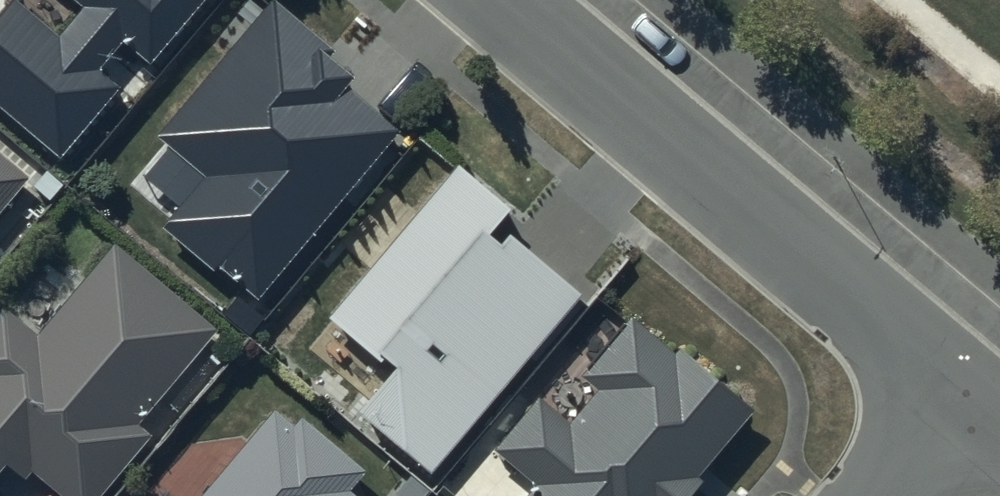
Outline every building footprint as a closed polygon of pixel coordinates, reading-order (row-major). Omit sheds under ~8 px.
[(84,6),(58,38),(14,1),(0,18),(0,103),(62,154),(119,86),(100,70),(122,43),(150,65),(204,0),(76,0),(84,6)] [(274,0),(271,0),(158,135),(207,176),(167,224),(261,301),(403,130),(348,84),(359,71),(274,0)] [(27,170),(0,148),(0,202),(27,170)] [(510,209),(457,164),(328,317),(392,370),(356,412),(431,476),(584,296),(497,223),(510,209)] [(72,495),(91,495),(147,429),(138,422),(217,322),(112,239),(38,333),(1,304),(0,305),(0,466),(6,459),(25,474),(32,464),(72,495)] [(632,315),(582,376),(599,389),(570,424),(536,397),(492,451),(535,485),(526,495),(682,495),(751,412),(632,315)] [(349,483),(364,466),(304,413),(295,423),(277,408),(200,495),(363,495),(349,483)]
